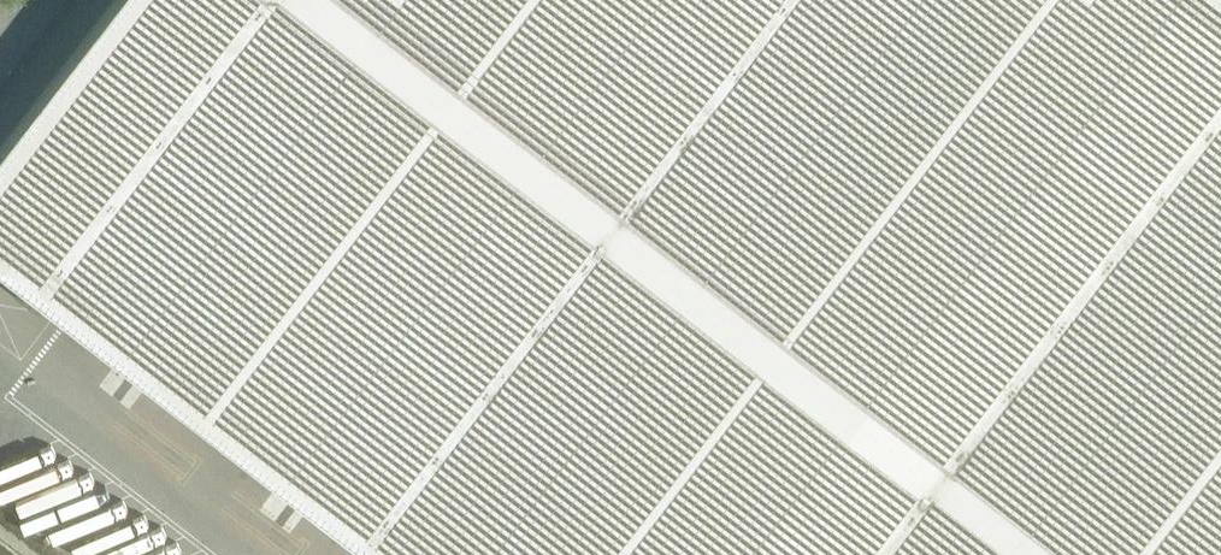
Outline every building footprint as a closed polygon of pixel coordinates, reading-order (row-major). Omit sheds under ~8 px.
[(0,147),(0,258),(384,554),(1220,554),(1220,0),(114,0),(0,147)]
